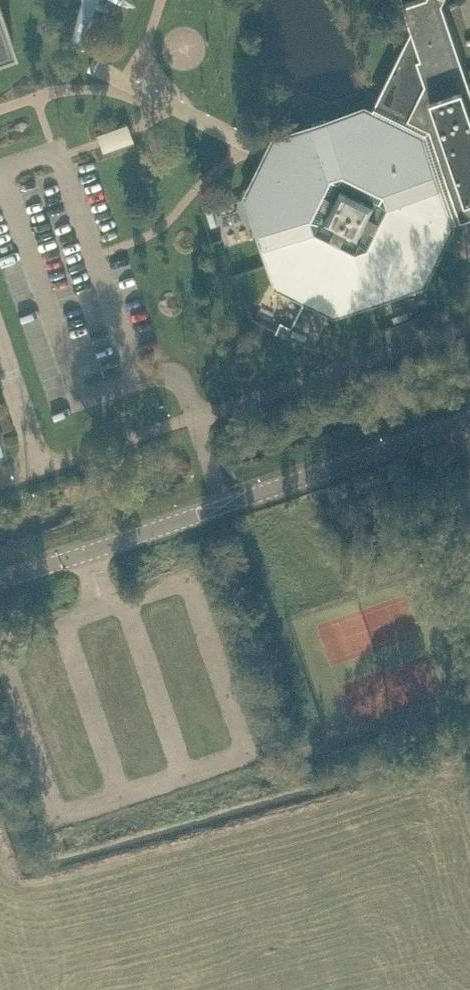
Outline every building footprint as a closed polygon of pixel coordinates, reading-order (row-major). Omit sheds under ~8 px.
[(314,125),(276,137),(282,153),(276,165),(265,160),(249,193),(262,232),(259,233),(263,245),(266,244),(279,282),(335,309),(373,296),(374,299),(386,295),(386,292),(387,292),(424,279),(453,221),(469,215),(469,83),(468,76),(442,1),(443,0),(412,0),(403,3),(413,28),(406,41),(372,110),(365,107),(327,120),(326,117),(313,121),(314,125)] [(14,44),(0,4),(0,49),(14,44)] [(133,134),(130,126),(127,120),(110,127),(112,133),(117,147),(135,141),(133,134)]
